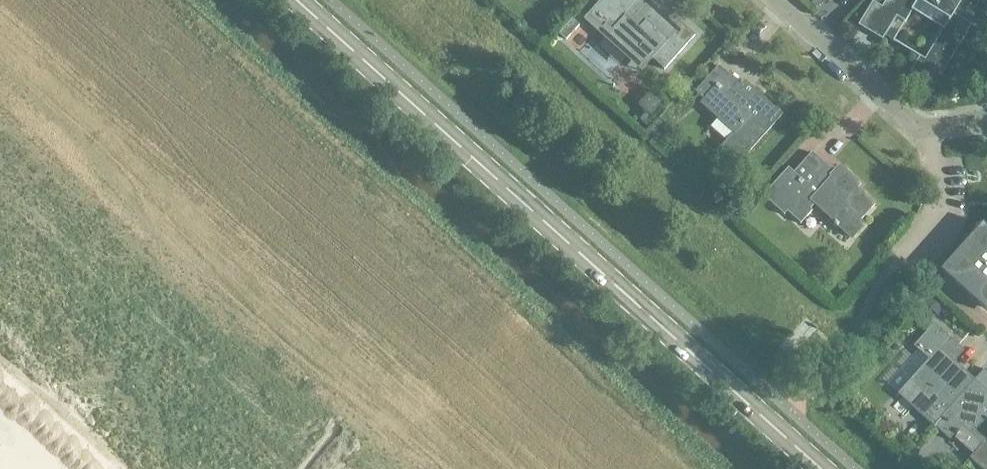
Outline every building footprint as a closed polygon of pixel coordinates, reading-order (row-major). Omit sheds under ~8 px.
[(632,54),(646,67),(652,60),(664,71),(694,37),(654,1),(648,8),(639,0),(600,0),(587,15),(609,34),(604,39),(619,53),(621,51),(628,58),(632,54)] [(986,21),(986,0),(928,0),(953,16),(924,61),(919,58),(911,71),(934,86),(972,27),(980,32),(986,21)] [(717,120),(733,135),(721,148),(739,164),(782,116),(755,91),(751,96),(719,67),(695,92),(721,116),(717,120)] [(860,222),(874,205),(857,190),(860,185),(846,172),(839,179),(811,154),(793,174),(787,169),(762,197),(784,217),(787,213),(800,225),(816,208),(851,239),(864,225),(860,222)] [(943,268),(939,272),(986,315),(986,228),(983,224),(943,268)] [(933,427),(975,381),(949,358),(958,347),(949,338),(897,395),(933,427)] [(975,381),(933,427),(949,442),(962,427),(982,445),(986,439),(986,392),(985,390),(986,387),(986,373),(984,370),(975,381)] [(982,445),(970,458),(982,468),(986,468),(986,439),(982,445)]
